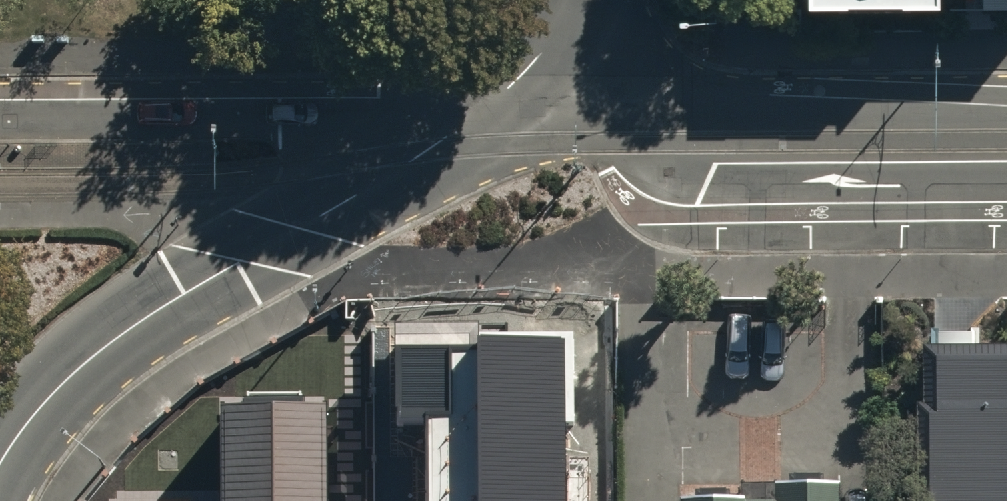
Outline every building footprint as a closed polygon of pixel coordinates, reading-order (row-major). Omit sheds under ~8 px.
[(982,9),(1006,9),(1006,0),(982,0),(982,9)] [(394,344),(395,410),(424,410),(426,500),(567,500),(565,335),(478,335),(478,343),(394,344)] [(924,349),(925,500),(1006,500),(1006,348),(924,349)] [(319,410),(214,412),(216,500),(321,500),(319,410)] [(843,484),(775,484),(775,500),(843,500),(843,484)]
